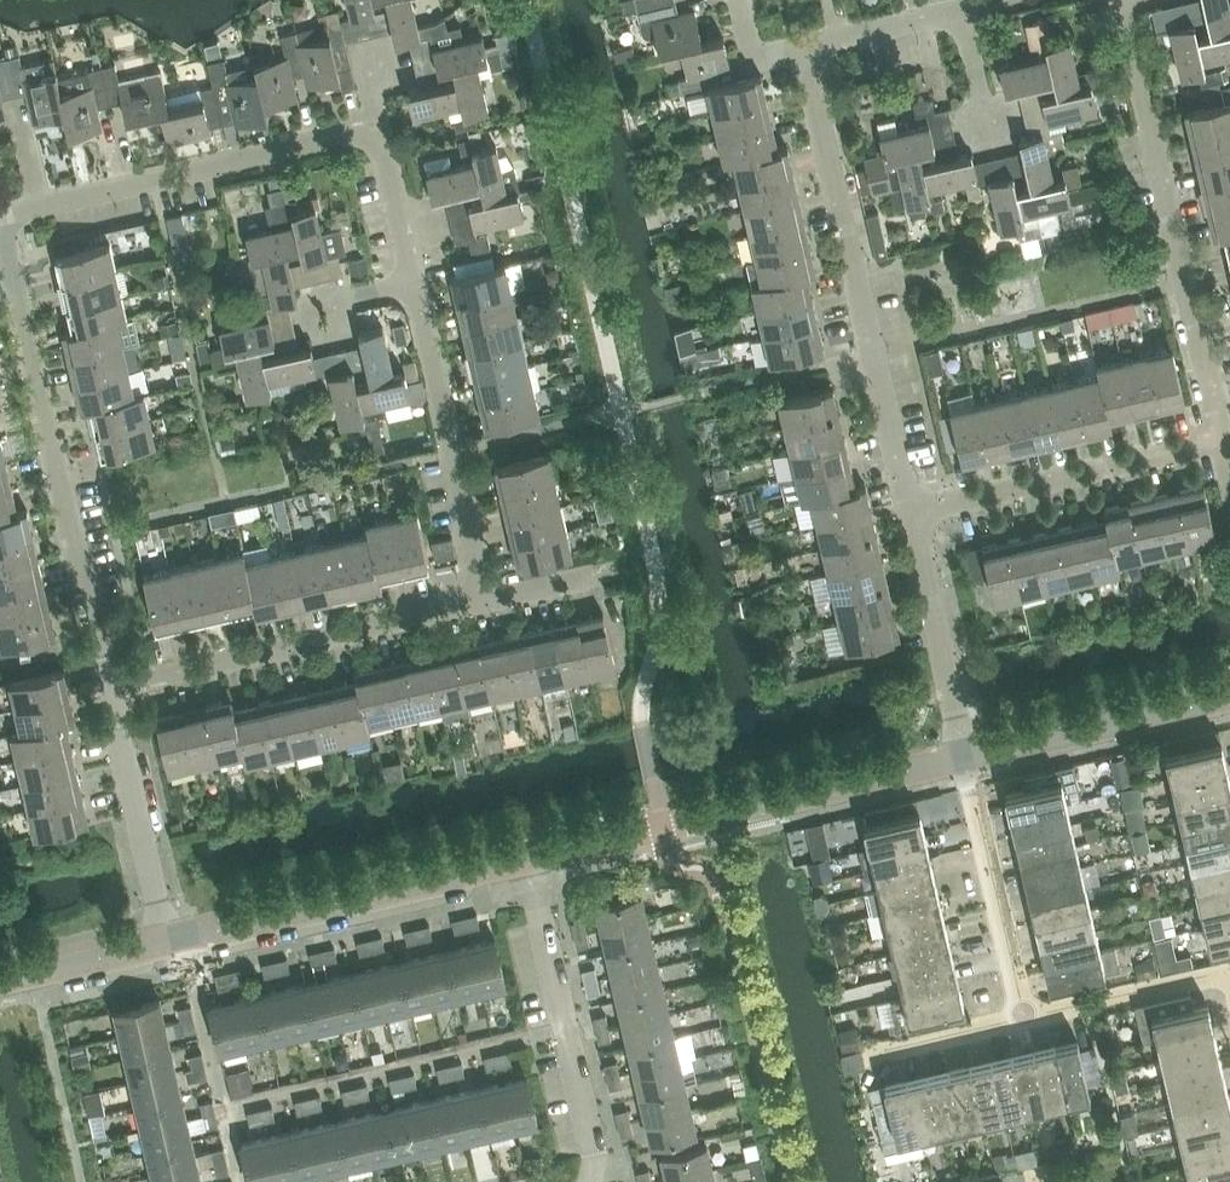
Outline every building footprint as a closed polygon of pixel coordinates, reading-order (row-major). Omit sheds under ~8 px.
[(352,17),(375,11),(373,0),(348,0),(352,17)] [(395,30),(397,43),(421,37),(413,0),(387,0),(395,30)] [(675,0),(636,0),(638,8),(675,0)] [(704,42),(696,9),(679,13),(676,0),(675,0),(638,8),(641,23),(643,32),(646,35),(649,36),(656,34),(660,53),(682,47),(704,42)] [(1212,32),(1229,28),(1229,4),(1229,0),(1204,0),(1212,32)] [(306,2),(295,5),(298,17),(310,14),(306,2)] [(291,9),(285,11),(288,20),(294,19),(291,9)] [(326,11),(329,23),(331,30),(343,27),(338,9),(326,11)] [(418,24),(421,37),(431,35),(439,33),(436,20),(418,24)] [(1046,44),(1053,43),(1048,20),(1034,23),(1039,46),(1046,44)] [(1204,61),(1203,61),(1198,36),(1195,21),(1171,26),(1183,78),(1199,73),(1206,72),(1204,61)] [(329,23),(296,31),(307,74),(305,74),(308,87),(340,79),(338,68),(352,65),(343,27),(331,30),(329,23)] [(1212,32),(1212,33),(1198,36),(1203,61),(1204,61),(1229,55),(1229,28),(1212,32)] [(255,63),(258,75),(259,74),(267,106),(298,99),(293,77),(305,74),(307,74),(296,31),(282,34),(287,55),(255,63)] [(514,32),(497,36),(502,55),(511,53),(518,51),(514,32)] [(453,67),(453,66),(477,61),(477,62),(488,59),(487,52),(483,35),(433,46),(439,70),(453,67)] [(684,94),(708,87),(720,84),(718,72),(732,69),(725,37),(704,42),(682,47),(689,77),(680,79),(680,81),(683,92),(683,94),(684,94)] [(1055,80),(1058,93),(1058,94),(1082,88),(1081,88),(1093,85),(1093,86),(1096,85),(1093,70),(1078,73),(1070,39),(1053,43),(1046,44),(1049,56),(1050,56),(1055,80)] [(1114,39),(1100,42),(1104,60),(1118,57),(1114,39)] [(220,42),(206,45),(208,58),(223,55),(220,42)] [(13,45),(5,47),(7,58),(15,56),(13,45)] [(624,48),(614,50),(617,61),(626,58),(624,48)] [(500,49),(487,52),(488,59),(491,70),(504,67),(501,55),(500,49)] [(502,55),(501,55),(504,67),(513,65),(511,53),(502,55)] [(61,93),(58,77),(53,58),(22,65),(20,55),(15,56),(7,58),(6,58),(15,96),(27,93),(33,122),(65,115),(66,115),(61,93)] [(1006,91),(1055,80),(1050,56),(1049,56),(1001,67),(1006,91)] [(258,75),(255,63),(226,69),(224,57),(209,61),(215,86),(223,124),(236,121),(237,125),(269,117),(267,106),(259,74),(258,75)] [(0,59),(0,117),(6,116),(2,99),(15,96),(6,58),(0,59)] [(473,114),(489,110),(477,62),(477,61),(453,66),(453,67),(457,80),(458,80),(464,104),(462,104),(465,116),(473,114)] [(170,109),(167,93),(162,70),(119,80),(116,63),(102,66),(110,105),(123,102),(127,120),(161,112),(171,110),(170,109)] [(352,65),(338,68),(340,79),(341,82),(355,78),(352,65)] [(102,66),(58,77),(61,93),(66,115),(65,115),(70,136),(102,129),(98,108),(110,105),(102,66)] [(1202,86),(1220,81),(1229,79),(1226,67),(1206,72),(1199,73),(1202,86)] [(714,112),(768,100),(763,75),(720,84),(708,87),(714,112)] [(414,116),(462,104),(464,104),(458,80),(457,80),(408,91),(414,116)] [(680,81),(667,83),(669,95),(683,92),(680,81)] [(1220,81),(1202,86),(1207,106),(1225,102),(1222,88),(1220,81)] [(200,85),(167,93),(170,109),(171,110),(161,112),(169,143),(212,133),(211,127),(223,124),(215,86),(201,90),(200,85)] [(1081,88),(1082,88),(1058,94),(1058,93),(1043,96),(1048,120),(1051,132),(1044,133),(1047,145),(1065,141),(1062,129),(1067,128),(1064,117),(1098,109),(1095,93),(1094,93),(1093,86),(1093,85),(1081,88)] [(1222,88),(1225,102),(1229,101),(1229,86),(1222,88)] [(683,94),(671,96),(672,105),(685,102),(684,94),(683,94)] [(917,116),(928,113),(935,112),(932,99),(914,104),(917,116)] [(714,112),(720,137),(774,125),(768,100),(714,112)] [(1186,111),(1191,137),(1229,128),(1229,101),(1225,102),(1207,106),(1186,111)] [(473,114),(465,116),(454,118),(457,131),(476,127),(473,114)] [(898,157),(898,156),(921,151),(922,152),(936,148),(930,125),(899,132),(896,119),(879,123),(882,136),(881,136),(884,151),(884,153),(886,160),(898,157)] [(734,160),(780,150),(780,149),(774,125),(720,137),(725,162),(734,160)] [(1197,162),(1229,154),(1229,128),(1191,137),(1197,162)] [(1020,139),(1031,187),(1031,188),(1055,182),(1047,145),(1044,133),(1020,139)] [(462,153),(473,151),(480,149),(477,136),(459,141),(462,153)] [(507,194),(519,191),(514,168),(502,170),(496,145),(480,149),(473,151),(475,162),(477,162),(482,185),(481,186),(484,199),(484,201),(508,195),(507,194)] [(740,185),(795,173),(789,147),(780,149),(780,150),(734,160),(740,185)] [(922,152),(921,151),(898,156),(898,157),(886,160),(884,153),(884,151),(865,156),(874,191),(904,184),(909,206),(925,202),(933,200),(930,188),(929,189),(924,165),(924,164),(922,152)] [(432,197),(481,186),(482,185),(477,162),(475,162),(453,168),(449,153),(425,159),(429,173),(427,173),(432,197)] [(966,180),(978,177),(973,153),(924,164),(924,165),(929,189),(930,188),(966,180)] [(1203,187),(1229,180),(1229,154),(1197,162),(1203,187)] [(1064,168),(1066,179),(1068,186),(1081,183),(1076,166),(1064,168)] [(545,173),(527,177),(529,186),(547,182),(545,173)] [(746,210),(801,197),(795,173),(740,185),(746,210)] [(292,175),(283,177),(286,186),(289,200),(297,198),(292,175)] [(1116,175),(1098,179),(1099,183),(1102,196),(1104,205),(1123,201),(1116,175)] [(283,176),(269,179),(272,189),(286,186),(283,177),(283,176)] [(1024,214),(1023,214),(1018,191),(1018,190),(1015,176),(991,181),(1003,231),(1019,227),(1027,226),(1024,214)] [(983,196),(978,177),(966,180),(971,199),(983,196)] [(1018,190),(1018,191),(1023,214),(1024,214),(1027,226),(1019,227),(1022,239),(1043,234),(1038,211),(1102,196),(1099,183),(1069,190),(1068,186),(1066,179),(1055,182),(1031,188),(1031,187),(1018,190)] [(1209,211),(1229,206),(1229,180),(1203,187),(1209,211)] [(519,191),(507,194),(508,195),(484,201),(484,199),(470,202),(475,226),(524,215),(520,198),(533,195),(532,188),(519,191)] [(670,190),(660,193),(663,202),(672,200),(670,190)] [(751,234),(806,222),(801,197),(746,210),(751,234)] [(293,212),(300,211),(297,198),(289,200),(266,205),(272,229),(247,234),(252,258),(253,258),(264,256),(263,254),(287,249),(287,250),(301,247),(303,247),(297,223),(296,223),(293,212)] [(933,200),(925,202),(928,214),(946,210),(943,198),(933,200)] [(114,208),(121,240),(157,232),(150,200),(114,208)] [(1224,233),(1229,232),(1229,206),(1209,211),(1214,235),(1224,233)] [(301,247),(305,261),(328,256),(317,207),(300,211),(293,212),(296,223),(297,223),(303,247),(301,247)] [(879,212),(866,215),(869,224),(881,221),(879,212)] [(182,215),(168,217),(174,245),(188,242),(182,215)] [(757,259),(812,247),(806,222),(751,234),(757,259)] [(478,238),(470,240),(473,252),(490,248),(488,235),(478,237),(478,238)] [(885,241),(873,243),(876,257),(888,254),(885,241)] [(56,255),(62,281),(117,268),(111,243),(69,252),(60,254),(56,255)] [(67,243),(58,245),(60,254),(69,252),(67,243)] [(808,274),(818,272),(812,247),(757,259),(748,261),(754,285),(763,283),(763,284),(808,273),(808,274)] [(298,298),(287,250),(287,249),(263,254),(264,256),(253,258),(252,258),(249,258),(258,295),(272,292),(275,304),(298,298)] [(366,256),(349,261),(353,276),(370,272),(366,256)] [(506,264),(452,277),(458,302),(512,290),(506,264)] [(117,268),(62,281),(68,305),(122,293),(117,268)] [(557,268),(547,270),(550,281),(559,278),(557,268)] [(160,275),(157,280),(158,285),(170,282),(168,273),(160,275)] [(759,310),(814,298),(808,274),(808,273),(763,284),(763,283),(754,285),(759,310)] [(679,282),(665,285),(669,302),(682,299),(679,282)] [(518,315),(512,290),(458,302),(464,327),(518,315)] [(237,349),(237,348),(261,342),(261,344),(275,341),(270,317),(268,305),(275,304),(272,292),(258,295),(241,299),(246,322),(220,328),(224,344),(226,352),(237,349)] [(119,320),(119,321),(128,319),(122,293),(68,305),(73,330),(74,331),(119,320)] [(765,335),(820,323),(814,298),(759,310),(765,335)] [(1134,302),(1123,305),(1127,319),(1137,316),(1134,303),(1134,302)] [(1142,302),(1134,303),(1137,316),(1138,320),(1144,319),(1143,316),(1145,315),(1142,302)] [(470,351),(524,339),(518,315),(464,327),(470,351)] [(1074,328),(1072,316),(1062,319),(1065,330),(1074,328)] [(124,345),(119,321),(119,320),(74,331),(73,330),(64,332),(70,357),(124,345)] [(178,320),(159,325),(162,336),(180,331),(178,320)] [(765,335),(771,360),(825,348),(820,323),(765,335)] [(1033,325),(1020,328),(1023,342),(1036,339),(1033,325)] [(395,377),(395,375),(383,327),(360,332),(371,380),(372,382),(395,377)] [(725,332),(684,337),(686,352),(726,347),(725,332)] [(210,339),(197,342),(203,368),(216,365),(210,339)] [(475,376),(529,364),(524,339),(470,351),(475,376)] [(264,357),(261,344),(261,342),(237,348),(237,349),(249,398),(265,394),(272,392),(272,391),(270,381),(268,381),(263,357),(264,357)] [(228,362),(226,352),(224,344),(212,347),(216,365),(228,362)] [(124,345),(70,357),(76,383),(130,370),(124,345)] [(272,391),(295,385),(293,376),(306,373),(318,370),(312,345),(264,357),(263,357),(268,381),(270,381),(272,391)] [(184,348),(172,350),(174,359),(186,356),(184,348)] [(939,348),(925,352),(928,368),(943,365),(939,348)] [(1160,408),(1185,402),(1173,348),(1148,353),(1160,408)] [(710,349),(681,356),(684,369),(713,363),(710,349)] [(1123,359),(1135,414),(1160,408),(1148,353),(1123,359)] [(404,361),(406,372),(408,380),(420,377),(416,359),(404,361)] [(1111,419),(1112,419),(1135,414),(1123,359),(1098,365),(1100,374),(1100,373),(1111,419)] [(475,376),(481,401),(535,388),(529,364),(475,376)] [(357,384),(358,384),(355,369),(331,375),(342,424),(359,420),(366,419),(363,408),(362,408),(357,384)] [(130,370),(76,383),(81,408),(91,406),(91,405),(136,395),(136,394),(130,370)] [(322,387),(318,370),(306,373),(310,390),(322,387)] [(190,371),(176,374),(179,384),(192,381),(190,371)] [(408,381),(408,380),(406,372),(395,375),(395,377),(372,382),(371,380),(358,384),(357,384),(362,408),(363,408),(411,397),(412,404),(427,400),(422,377),(408,381)] [(1076,380),(1088,434),(1114,428),(1112,419),(1111,419),(1100,373),(1100,374),(1076,380)] [(1051,385),(1064,440),(1088,434),(1076,380),(1051,385)] [(1064,440),(1051,385),(1027,391),(1039,445),(1064,440)] [(535,388),(481,401),(487,427),(541,414),(535,388)] [(779,401),(785,426),(840,414),(834,389),(779,401)] [(1001,397),(1014,451),(1039,445),(1027,391),(1001,397)] [(91,405),(91,406),(97,429),(151,417),(145,392),(136,394),(136,395),(91,405)] [(195,395),(184,398),(187,409),(198,406),(195,395)] [(977,402),(990,457),(1014,451),(1001,397),(977,402)] [(963,462),(990,457),(977,402),(951,408),(953,415),(940,417),(948,451),(960,448),(963,462)] [(299,413),(284,416),(289,434),(303,431),(299,413)] [(790,451),(846,438),(840,414),(785,426),(790,451)] [(377,416),(366,419),(359,420),(362,433),(380,429),(377,416)] [(156,442),(151,417),(97,429),(102,454),(156,442)] [(715,418),(704,420),(706,430),(717,427),(715,418)] [(273,424),(263,426),(266,440),(276,438),(273,424)] [(315,433),(292,438),(296,457),(319,451),(315,433)] [(228,435),(221,437),(224,448),(235,445),(233,439),(228,435)] [(796,476),(852,463),(846,438),(790,451),(796,476)] [(501,491),(555,479),(549,453),(495,466),(501,491)] [(13,488),(8,463),(0,464),(0,490),(13,488)] [(802,501),(812,499),(811,498),(857,488),(852,463),(796,476),(802,501)] [(561,504),(555,479),(501,491),(507,516),(561,504)] [(1205,485),(1180,490),(1192,545),(1218,539),(1205,485)] [(811,498),(812,499),(817,524),(872,512),(866,486),(857,488),(811,498)] [(19,512),(13,488),(0,490),(0,517),(19,512)] [(1192,545),(1180,490),(1155,496),(1167,550),(1192,545)] [(1167,550),(1155,496),(1130,502),(1143,556),(1167,550)] [(1118,562),(1119,562),(1143,556),(1130,502),(1105,508),(1107,517),(1108,517),(1118,562)] [(513,541),(567,528),(561,504),(507,516),(513,541)] [(247,506),(236,508),(239,521),(250,519),(247,506)] [(732,507),(720,510),(722,518),(734,515),(732,507)] [(236,508),(210,514),(213,527),(239,521),(236,508)] [(34,535),(28,510),(19,512),(0,517),(0,543),(34,535)] [(419,511),(393,517),(406,571),(431,565),(419,511)] [(823,548),(877,536),(872,512),(817,524),(823,548)] [(406,571),(393,517),(368,522),(370,532),(371,532),(381,577),(382,576),(406,571)] [(1108,517),(1107,517),(1083,522),(1096,577),(1121,571),(1119,562),(1118,562),(1108,517)] [(184,520),(175,522),(177,532),(186,530),(184,520)] [(1096,577),(1083,522),(1058,528),(1071,583),(1096,577)] [(169,523),(160,525),(163,536),(172,533),(169,523)] [(513,541),(519,566),(573,553),(567,528),(513,541)] [(1071,583),(1058,528),(1033,534),(1046,588),(1071,583)] [(382,576),(381,577),(371,532),(370,532),(346,537),(358,592),(384,586),(382,576)] [(1046,588),(1033,534),(1009,539),(1021,594),(1046,588)] [(39,560),(34,535),(0,543),(0,569),(39,560)] [(436,559),(456,554),(452,536),(432,541),(436,559)] [(829,573),(883,561),(877,536),(823,548),(829,573)] [(358,592),(346,537),(321,543),(333,598),(358,592)] [(983,545),(985,554),(968,558),(973,581),(990,577),(995,600),(1021,594),(1009,539),(983,545)] [(296,549),(309,604),(333,598),(321,543),(296,549)] [(269,544),(245,549),(245,551),(247,560),(257,606),(256,606),(259,615),(284,609),(272,554),(269,544)] [(732,544),(724,545),(726,556),(734,554),(732,544)] [(309,604),(296,549),(272,554),(284,609),(309,604)] [(233,611),(256,606),(257,606),(247,560),(245,551),(220,557),(233,611)] [(196,562),(208,617),(233,611),(220,557),(196,562)] [(45,584),(39,560),(0,569),(0,595),(45,584)] [(834,598),(889,586),(883,561),(829,573),(834,598)] [(208,617),(196,562),(170,568),(183,623),(208,617)] [(170,568),(145,574),(157,628),(183,623),(170,568)] [(51,609),(45,584),(0,595),(0,621),(51,609)] [(1226,585),(1212,588),(1215,603),(1229,599),(1226,585)] [(840,623),(894,610),(889,586),(834,598),(840,623)] [(2,647),(57,635),(51,609),(0,621),(0,636),(2,647)] [(900,635),(894,610),(840,623),(846,648),(861,644),(865,664),(900,656),(895,637),(900,635)] [(604,613),(579,618),(591,673),(617,667),(604,613)] [(752,617),(741,620),(743,627),(749,631),(755,629),(752,617)] [(591,673),(579,618),(554,624),(567,679),(591,673)] [(567,679),(554,624),(529,630),(542,684),(567,679)] [(505,635),(517,690),(542,684),(529,630),(505,635)] [(479,641),(492,696),(517,690),(505,635),(479,641)] [(455,647),(468,701),(492,696),(479,641),(455,647)] [(430,652),(443,707),(468,701),(455,647),(430,652)] [(406,658),(418,713),(443,707),(430,652),(406,658)] [(418,713),(406,658),(381,664),(394,718),(418,713)] [(358,679),(368,724),(369,724),(394,718),(381,664),(355,670),(358,679)] [(11,683),(16,707),(71,695),(65,670),(11,683)] [(369,724),(368,724),(358,679),(334,685),(346,739),(371,733),(369,724)] [(309,690),(321,745),(346,739),(334,685),(309,690)] [(284,696),(296,751),(321,745),(309,690),(284,696)] [(67,722),(67,723),(77,721),(71,695),(16,707),(22,732),(67,722)] [(296,751),(284,696),(260,702),(272,756),(296,751)] [(220,758),(244,753),(244,752),(234,708),(235,707),(233,698),(208,704),(220,758)] [(244,752),(244,753),(246,762),(272,756),(260,702),(235,707),(234,708),(244,752)] [(183,709),(195,764),(220,758),(208,704),(183,709)] [(169,770),(195,764),(183,709),(157,715),(169,770)] [(18,759),(73,747),(67,723),(67,722),(22,732),(13,734),(18,759)] [(573,723),(564,725),(567,737),(576,735),(573,723)] [(1169,754),(1167,754),(1172,777),(1175,776),(1225,765),(1228,764),(1223,742),(1220,742),(1206,745),(1195,748),(1169,754)] [(73,747),(18,759),(24,784),(79,771),(73,747)] [(462,747),(453,749),(458,772),(468,770),(462,747)] [(1124,757),(1112,760),(1115,775),(1128,772),(1124,757)] [(1010,791),(1007,791),(1012,814),(1015,813),(1065,802),(1068,801),(1083,798),(1075,763),(1023,775),(1026,787),(1010,791)] [(1172,777),(1177,798),(1179,797),(1229,786),(1229,772),(1228,764),(1225,765),(1175,776),(1172,777)] [(30,809),(84,796),(79,771),(24,784),(30,809)] [(1138,785),(1122,789),(1126,808),(1143,804),(1138,785)] [(1177,798),(1181,820),(1184,819),(1229,809),(1229,786),(1179,797),(1177,798)] [(30,809),(36,834),(90,822),(84,796),(30,809)] [(1015,813),(1012,814),(1017,835),(1020,834),(1070,823),(1073,822),(1068,801),(1065,802),(1015,813)] [(868,824),(901,816),(898,803),(863,811),(866,824),(868,824)] [(1142,806),(1126,809),(1130,830),(1147,826),(1142,806)] [(1181,820),(1186,840),(1189,840),(1229,830),(1229,809),(1184,819),(1181,820)] [(868,824),(873,846),(923,834),(918,812),(901,816),(868,824)] [(206,814),(197,817),(200,826),(209,823),(206,814)] [(1020,834),(1017,835),(1022,856),(1025,855),(1075,844),(1078,843),(1073,822),(1070,823),(1020,834)] [(1096,824),(1085,827),(1088,839),(1099,836),(1096,824)] [(1145,829),(1131,832),(1135,852),(1150,849),(1145,829)] [(1186,840),(1191,862),(1194,861),(1229,853),(1229,830),(1189,840),(1186,840)] [(878,867),(928,855),(923,834),(873,846),(878,867)] [(1025,855),(1022,856),(1027,877),(1029,876),(1080,865),(1082,864),(1078,843),(1075,844),(1025,855)] [(1191,862),(1196,883),(1199,882),(1229,875),(1229,853),(1194,861),(1191,862)] [(883,888),(933,876),(928,855),(878,867),(883,888)] [(828,856),(813,859),(811,860),(816,881),(833,878),(828,856)] [(1029,876),(1027,877),(1031,898),(1034,898),(1084,886),(1087,886),(1082,864),(1080,865),(1029,876)] [(1196,883),(1201,904),(1203,904),(1229,898),(1229,875),(1199,882),(1196,883)] [(870,913),(888,909),(938,898),(933,876),(883,888),(865,892),(870,913)] [(1150,880),(1143,882),(1145,894),(1157,891),(1156,884),(1150,880)] [(1034,898),(1031,898),(1036,920),(1039,919),(1089,908),(1092,907),(1087,886),(1084,886),(1034,898)] [(604,927),(648,917),(643,893),(598,903),(604,927)] [(822,893),(814,895),(816,904),(829,901),(828,897),(822,893)] [(893,930),(943,919),(938,898),(888,909),(893,930)] [(1201,904),(1205,925),(1208,925),(1229,920),(1229,898),(1203,904),(1201,904)] [(1158,899),(1147,901),(1150,916),(1161,913),(1158,899)] [(829,901),(816,904),(818,913),(822,912),(826,911),(830,905),(829,901)] [(1039,919),(1036,920),(1041,941),(1044,940),(1094,929),(1097,928),(1092,907),(1089,908),(1039,919)] [(466,916),(469,929),(481,926),(478,913),(466,916)] [(1161,914),(1150,917),(1154,937),(1166,935),(1164,926),(1161,914)] [(469,929),(466,916),(454,919),(457,931),(469,929)] [(609,951),(654,941),(648,917),(604,927),(609,951)] [(576,935),(588,932),(585,919),(573,922),(576,935)] [(898,952),(948,941),(943,919),(893,930),(898,952)] [(1205,925),(1210,948),(1213,947),(1229,943),(1229,920),(1208,925),(1205,925)] [(845,921),(829,925),(832,940),(848,937),(845,921)] [(419,927),(422,939),(435,936),(432,924),(419,927)] [(422,939),(419,927),(407,930),(410,942),(422,939)] [(1044,940),(1041,941),(1046,962),(1049,961),(1099,950),(1102,949),(1097,928),(1094,929),(1044,940)] [(588,932),(576,935),(579,947),(591,944),(588,932)] [(698,934),(689,936),(691,945),(700,943),(698,934)] [(371,938),(374,950),(387,947),(384,935),(371,938)] [(1161,972),(1193,965),(1191,954),(1176,957),(1172,936),(1154,940),(1161,972)] [(374,950),(371,938),(359,941),(362,953),(374,950)] [(497,939),(473,945),(483,989),(507,984),(497,939)] [(615,975),(659,965),(654,941),(609,951),(615,975)] [(903,973),(953,961),(948,941),(898,952),(903,973)] [(483,989),(473,945),(449,950),(459,995),(483,989)] [(324,949),(327,962),(339,959),(337,946),(324,949)] [(1049,961),(1046,962),(1051,985),(1054,984),(1104,973),(1120,969),(1115,946),(1102,949),(1099,950),(1049,961)] [(327,962),(324,949),(311,952),(314,964),(327,962)] [(425,956),(435,1000),(459,995),(449,950),(425,956)] [(435,1000),(425,956),(401,961),(412,1006),(435,1000)] [(277,960),(280,973),(292,970),(289,957),(277,960)] [(1153,959),(1141,962),(1144,977),(1156,974),(1153,959)] [(280,973),(277,960),(264,963),(267,976),(280,973)] [(412,1006),(401,961),(378,967),(388,1011),(412,1006)] [(908,994),(958,983),(953,961),(903,973),(908,994)] [(659,965),(615,975),(620,998),(665,988),(659,965)] [(885,965),(846,968),(847,982),(886,979),(885,965)] [(354,972),(364,1017),(388,1011),(378,967),(354,972)] [(587,983),(600,980),(597,967),(584,970),(587,983)] [(676,984),(705,978),(703,967),(674,973),(676,984)] [(230,971),(233,984),(245,981),(242,968),(230,971)] [(233,984),(230,971),(217,974),(220,987),(233,984)] [(330,978),(341,1022),(364,1017),(354,972),(330,978)] [(307,983),(317,1028),(341,1022),(330,978),(307,983)] [(600,980),(587,983),(590,995),(602,992),(600,980)] [(317,1028),(307,983),(283,989),(293,1033),(317,1028)] [(908,994),(892,998),(901,1034),(952,1022),(948,1008),(963,1005),(958,983),(908,994)] [(665,988),(620,998),(625,1022),(670,1012),(665,988)] [(260,994),(270,1038),(293,1033),(283,989),(260,994)] [(1191,992),(1136,1004),(1136,1005),(1144,1040),(1158,1037),(1161,1037),(1211,1026),(1215,1025),(1208,997),(1193,1001),(1191,992)] [(270,1038),(260,994),(236,1000),(246,1044),(270,1038)] [(123,1034),(167,1023),(162,999),(118,1009),(123,1034)] [(236,1000),(211,1005),(222,1050),(246,1044),(236,1000)] [(182,1021),(195,1018),(192,1006),(179,1009),(182,1020),(182,1021)] [(631,1046),(675,1036),(670,1012),(625,1022),(631,1046)] [(598,1029),(610,1026),(607,1013),(595,1016),(598,1029)] [(195,1018),(182,1021),(185,1033),(197,1030),(195,1018)] [(182,1020),(175,1022),(178,1035),(185,1033),(182,1021),(182,1020)] [(129,1057),(173,1047),(167,1023),(123,1034),(129,1057)] [(723,1026),(720,1027),(724,1041),(731,1039),(728,1025),(723,1026)] [(1161,1037),(1158,1037),(1163,1059),(1166,1058),(1216,1047),(1219,1046),(1215,1025),(1211,1026),(1161,1037)] [(610,1026),(598,1029),(601,1042),(613,1039),(610,1026)] [(855,1029),(840,1032),(844,1047),(859,1044),(855,1029)] [(466,1031),(458,1033),(460,1041),(468,1039),(466,1031)] [(636,1070),(681,1059),(675,1036),(631,1046),(636,1070)] [(1079,1038),(1057,1043),(1057,1046),(1069,1096),(1070,1099),(1072,1110),(1094,1105),(1091,1091),(1089,1083),(1082,1053),(1079,1041),(1079,1038)] [(84,1042),(70,1045),(72,1054),(86,1051),(84,1042)] [(1057,1043),(1036,1048),(1036,1051),(1048,1101),(1049,1104),(1070,1099),(1069,1096),(1057,1046),(1057,1043)] [(1166,1058),(1163,1059),(1168,1080),(1171,1080),(1221,1068),(1224,1067),(1219,1046),(1216,1047),(1166,1058)] [(134,1081),(178,1071),(173,1047),(129,1057),(134,1081)] [(847,1070),(867,1065),(863,1047),(842,1052),(847,1070)] [(1036,1048),(1014,1053),(1015,1056),(1027,1106),(1027,1109),(1049,1104),(1048,1101),(1036,1051),(1036,1048)] [(1095,1050),(1082,1053),(1089,1083),(1102,1080),(1095,1050)] [(89,1051),(72,1055),(76,1069),(92,1066),(89,1051)] [(498,1053),(500,1066),(512,1063),(510,1051),(498,1053)] [(193,1068),(206,1065),(203,1053),(190,1055),(193,1068)] [(348,1053),(336,1056),(338,1067),(350,1065),(348,1053)] [(500,1066),(498,1053),(485,1056),(488,1068),(500,1066)] [(1014,1053),(993,1058),(994,1060),(1005,1111),(1006,1114),(1027,1109),(1027,1106),(1015,1056),(1014,1053)] [(993,1058),(972,1063),(973,1065),(985,1116),(985,1118),(1006,1114),(1005,1111),(994,1060),(993,1058)] [(681,1059),(636,1070),(642,1093),(686,1083),(681,1059)] [(452,1064),(454,1076),(467,1073),(464,1061),(452,1064)] [(608,1076),(621,1073),(618,1061),(606,1064),(608,1076)] [(454,1076),(452,1064),(439,1067),(442,1079),(454,1076)] [(206,1065),(193,1068),(196,1080),(208,1077),(206,1065)] [(985,1116),(973,1065),(951,1070),(963,1121),(985,1116)] [(1171,1080),(1168,1080),(1173,1101),(1176,1101),(1226,1089),(1229,1088),(1224,1067),(1221,1068),(1171,1080)] [(246,1068),(227,1073),(232,1095),(252,1091),(246,1068)] [(963,1121),(951,1070),(930,1075),(941,1126),(963,1121)] [(140,1105),(184,1095),(178,1071),(134,1081),(140,1105)] [(403,1075),(406,1087),(418,1085),(415,1072),(403,1075)] [(621,1073),(608,1076),(611,1089),(624,1086),(621,1073)] [(1127,1073),(1113,1076),(1117,1092),(1130,1089),(1127,1073)] [(406,1087),(403,1075),(391,1078),(394,1090),(406,1087)] [(941,1126),(930,1075),(909,1080),(920,1131),(941,1126)] [(529,1076),(504,1082),(514,1127),(539,1121),(529,1076)] [(909,1080),(886,1086),(888,1097),(874,1100),(886,1151),(923,1142),(920,1131),(909,1080)] [(481,1087),(491,1132),(514,1127),(504,1082),(481,1087)] [(356,1086),(359,1098),(372,1095),(369,1083),(356,1086)] [(647,1117),(692,1107),(686,1083),(642,1093),(647,1117)] [(359,1098),(356,1086),(344,1089),(347,1101),(359,1098)] [(491,1132),(481,1087),(457,1093),(467,1138),(491,1132)] [(1173,1101),(1178,1122),(1181,1122),(1229,1110),(1229,1093),(1229,1088),(1226,1089),(1176,1101),(1173,1101)] [(85,1092),(90,1115),(105,1112),(101,1089),(85,1092)] [(467,1138),(457,1093),(433,1098),(444,1143),(467,1138)] [(309,1097),(312,1109),(324,1106),(321,1094),(309,1097)] [(184,1095),(140,1105),(145,1129),(189,1119),(184,1095)] [(312,1109),(309,1097),(297,1100),(300,1112),(312,1109)] [(444,1143),(433,1098),(410,1104),(420,1149),(444,1143)] [(204,1115),(217,1113),(214,1100),(201,1103),(204,1115)] [(420,1149),(410,1104),(386,1109),(396,1154),(420,1149)] [(261,1108),(264,1120),(276,1117),(274,1105),(261,1108)] [(692,1107),(647,1117),(653,1141),(697,1131),(692,1107)] [(264,1120),(261,1108),(249,1111),(252,1123),(264,1120)] [(619,1123),(632,1120),(629,1108),(616,1111),(619,1123)] [(396,1154),(386,1109),(362,1115),(373,1160),(396,1154)] [(1178,1122),(1183,1144),(1186,1143),(1229,1133),(1229,1110),(1181,1122),(1178,1122)] [(217,1113),(204,1115),(207,1128),(219,1125),(217,1113)] [(373,1160),(362,1115),(339,1120),(349,1165),(373,1160)] [(743,1116),(732,1119),(734,1129),(745,1126),(743,1116)] [(1133,1117),(1122,1120),(1125,1134),(1136,1132),(1133,1117)] [(150,1153),(194,1142),(189,1119),(145,1129),(150,1153)] [(349,1165),(339,1120),(315,1126),(325,1171),(349,1165)] [(632,1120),(619,1123),(622,1136),(635,1133),(632,1120)] [(325,1171),(315,1126),(291,1131),(302,1176),(325,1171)] [(302,1176),(291,1131),(268,1137),(278,1181),(302,1176)] [(1183,1144),(1188,1165),(1191,1164),(1229,1155),(1229,1133),(1186,1143),(1183,1144)] [(242,1142),(251,1181),(275,1181),(278,1181),(268,1137),(242,1142)] [(156,1177),(200,1166),(194,1142),(150,1153),(156,1177)] [(669,1178),(713,1167),(708,1143),(663,1153),(669,1178)] [(730,1146),(729,1165),(754,1165),(755,1146),(730,1146)] [(215,1162),(227,1159),(225,1147),(212,1150),(215,1162)] [(1034,1147),(1025,1149),(1028,1161),(1036,1159),(1034,1147)] [(1057,1148),(1047,1151),(1049,1159),(1059,1157),(1057,1148)] [(1003,1153),(993,1155),(996,1170),(1006,1168),(1004,1156),(1003,1153)] [(1188,1165),(1192,1181),(1211,1181),(1229,1178),(1229,1155),(1191,1164),(1188,1165)] [(227,1159),(215,1162),(218,1175),(230,1172),(227,1159)] [(1097,1178),(1101,1179),(1100,1181),(1113,1181),(1116,1167),(1100,1164),(1097,1178)] [(200,1166),(156,1177),(157,1181),(204,1181),(200,1166)] [(669,1178),(670,1181),(717,1181),(713,1167),(669,1178)] [(653,1181),(651,1169),(638,1171),(641,1181),(650,1181),(653,1181)] [(765,1169),(727,1176),(728,1181),(767,1181),(765,1169)] [(1000,1172),(958,1181),(1002,1181),(1000,1172)] [(1140,1177),(1142,1181),(1162,1181),(1160,1173),(1140,1177)]
